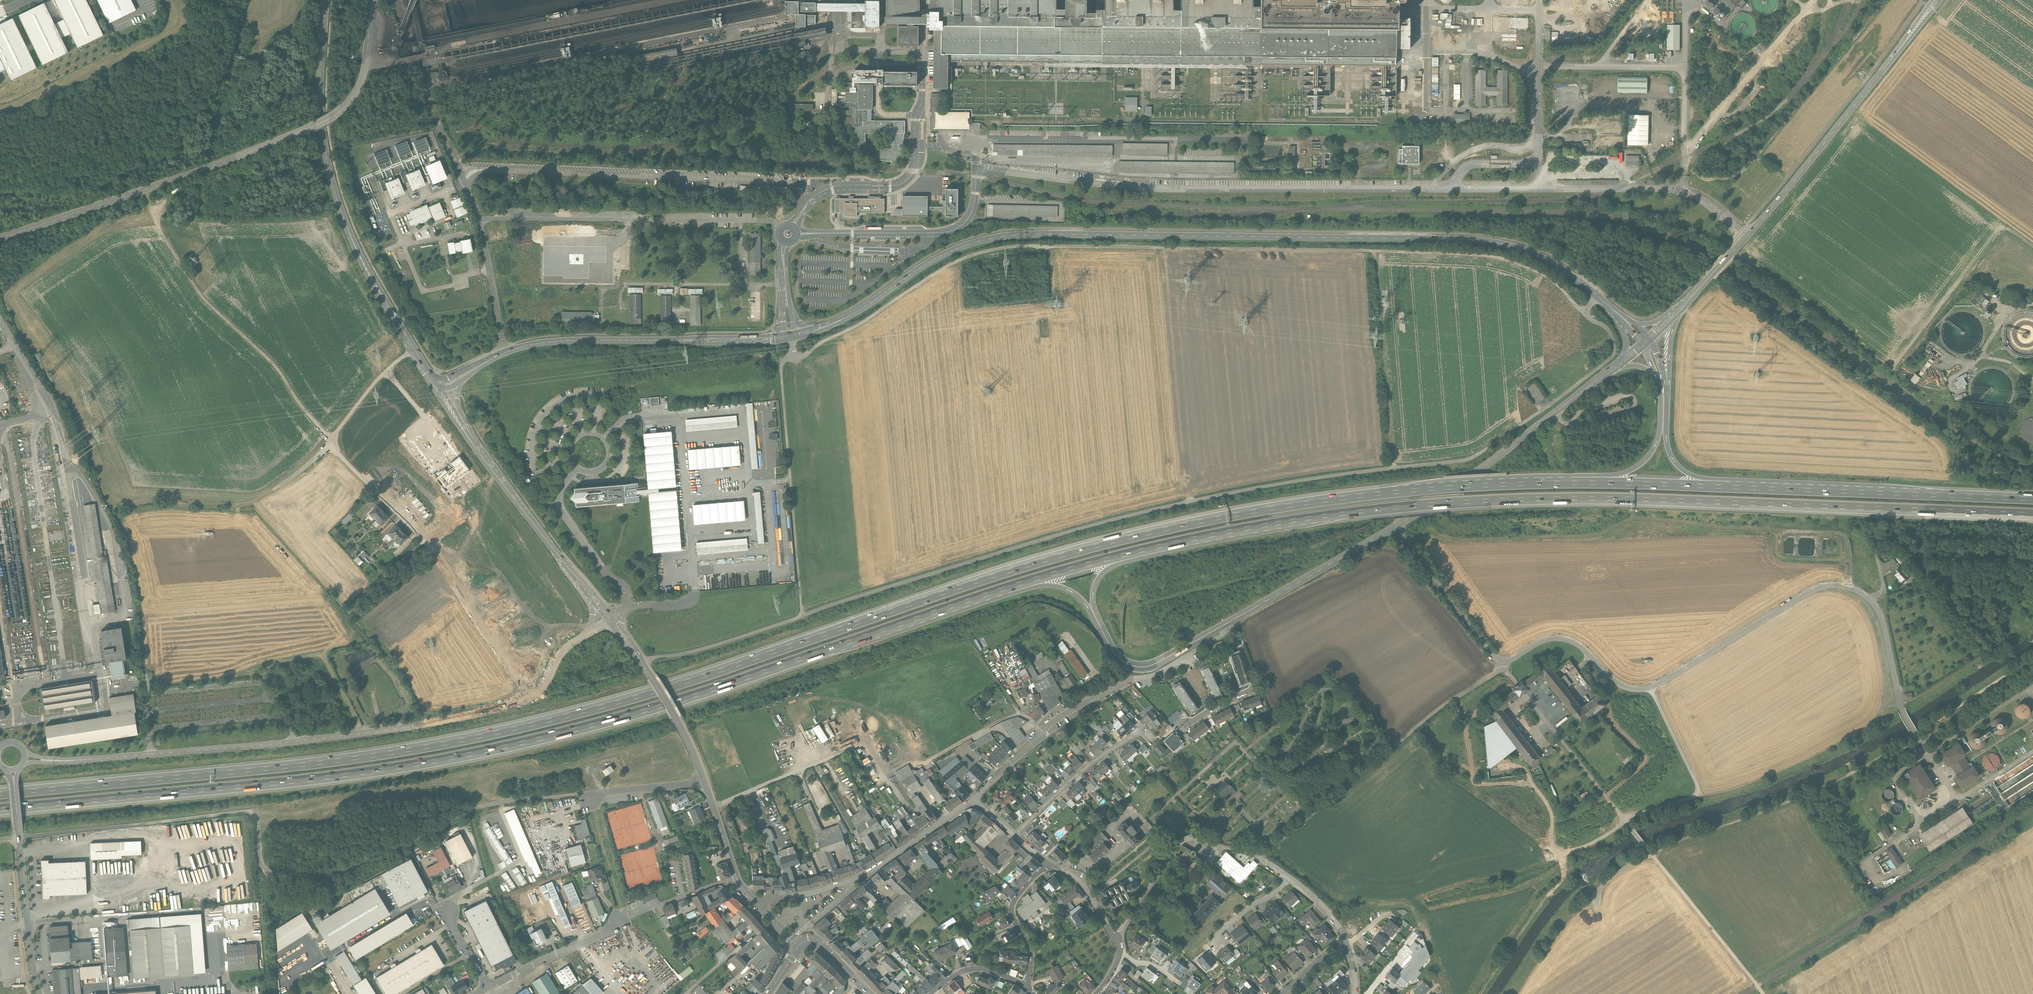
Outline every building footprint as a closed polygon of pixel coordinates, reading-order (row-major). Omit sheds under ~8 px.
[(104,36),(86,0),(54,0),(65,22),(56,27),(45,3),(19,16),(43,65),(68,53),(62,39),(71,34),(78,48),(104,36)] [(109,24),(136,11),(131,0),(98,0),(109,24)] [(887,15),(907,15),(907,22),(906,23),(906,24),(907,25),(907,27),(898,27),(898,46),(919,47),(919,27),(914,27),(914,25),(915,24),(915,23),(914,22),(914,15),(919,15),(919,0),(887,0),(887,15)] [(929,13),(932,14),(932,28),(935,29),(934,88),(948,88),(948,61),(1395,66),(1395,50),(1409,50),(1409,18),(1396,18),(1396,2),(1399,2),(1400,1),(1400,0),(929,0),(929,13)] [(1700,2),(1723,22),(1737,5),(1742,9),(1747,3),(1743,0),(1702,0),(1700,2)] [(1661,23),(1673,23),(1673,11),(1663,11),(1664,4),(1666,4),(1666,2),(1663,2),(1663,11),(1661,11),(1661,23)] [(744,17),(747,17),(746,12),(738,13),(739,17),(741,17),(741,15),(743,15),(744,20),(745,20),(744,17)] [(1444,28),(1451,28),(1451,13),(1440,13),(1440,20),(1444,20),(1444,28)] [(13,18),(0,25),(0,73),(6,70),(11,81),(37,68),(13,18)] [(1507,28),(1527,29),(1527,19),(1507,18),(1507,28)] [(1666,24),(1666,49),(1680,50),(1680,24),(1666,24)] [(674,49),(640,53),(641,63),(644,68),(657,66),(659,68),(660,67),(662,70),(667,69),(667,66),(666,67),(661,68),(672,61),(682,60),(685,58),(688,63),(687,54),(675,55),(674,49)] [(1638,51),(1638,49),(1632,49),(1632,54),(1630,54),(1630,60),(1640,59),(1640,55),(1642,55),(1642,51),(1638,51)] [(1774,57),(1782,63),(1786,59),(1777,52),(1774,57)] [(917,86),(917,72),(911,72),(883,72),(884,70),(854,70),(854,83),(844,83),(844,88),(836,88),(836,90),(832,90),(832,105),(836,105),(836,107),(852,107),(852,111),(844,111),(844,115),(852,115),(852,126),(853,126),(852,133),(858,133),(858,145),(865,145),(865,133),(872,133),(872,145),(880,146),(880,140),(875,140),(875,134),(891,134),(891,150),(879,148),(877,159),(900,163),(902,152),(902,148),(903,148),(902,143),(903,143),(903,139),(904,139),(904,134),(907,134),(908,133),(908,125),(905,124),(902,124),(902,121),(894,121),(894,122),(872,121),(872,117),(873,118),(873,114),(872,114),(872,110),(872,86),(877,86),(878,84),(883,84),(883,86),(917,86)] [(1507,106),(1507,70),(1495,70),(1495,87),(1485,87),(1485,70),(1474,70),(1474,106),(1485,106),(1485,95),(1495,95),(1495,106),(1507,106)] [(439,71),(430,73),(431,82),(429,82),(430,88),(446,85),(444,71),(439,72),(439,71)] [(1646,77),(1616,77),(1616,93),(1646,93),(1646,77)] [(1430,81),(1430,93),(1445,93),(1445,81),(1430,81)] [(969,113),(938,112),(938,94),(931,94),(931,124),(928,125),(928,128),(931,129),(980,130),(980,123),(969,123),(969,113)] [(1124,111),(1137,111),(1137,97),(1124,97),(1124,111)] [(812,111),(811,104),(785,104),(785,120),(794,120),(794,111),(812,111)] [(1453,114),(1453,123),(1469,123),(1469,114),(1453,114)] [(1627,115),(1626,145),(1648,145),(1649,115),(1627,115)] [(1849,133),(1852,135),(1860,127),(1857,125),(1849,133)] [(1167,155),(1167,143),(1121,143),(1121,155),(1167,155)] [(992,144),(992,155),(1037,155),(1039,154),(1043,154),(1045,160),(1045,154),(1048,153),(1048,156),(1050,158),(1050,164),(1051,164),(1051,166),(1061,163),(1061,160),(1058,158),(1061,157),(1061,153),(1067,153),(1066,155),(1112,155),(1112,145),(1059,145),(1059,147),(1056,147),(1056,151),(1051,151),(1049,153),(1049,152),(1046,152),(1046,144),(992,144)] [(1402,147),(1402,165),(1418,165),(1418,147),(1402,147)] [(1665,147),(1657,154),(1660,157),(1668,150),(1665,147)] [(1638,155),(1625,156),(1626,166),(1639,165),(1638,155)] [(447,179),(440,161),(439,161),(425,167),(428,174),(433,185),(447,179)] [(426,185),(419,170),(415,171),(407,175),(406,175),(409,182),(406,184),(410,195),(415,193),(414,190),(426,185)] [(405,194),(398,178),(395,180),(386,184),(385,184),(388,191),(385,192),(389,203),(394,201),(393,199),(405,194)] [(947,189),(946,189),(946,201),(946,210),(945,217),(947,217),(950,217),(958,217),(958,189),(951,189),(947,189)] [(928,197),(903,196),(903,210),(896,210),(895,216),(928,216),(928,210),(928,207),(928,197)] [(460,198),(452,202),(458,217),(467,213),(460,198)] [(875,199),(835,199),(835,213),(844,213),(844,217),(857,217),(857,213),(884,213),(884,199),(880,199),(880,198),(875,198),(875,199)] [(928,210),(946,210),(946,201),(943,201),(943,207),(928,207),(928,210)] [(426,205),(409,212),(410,214),(406,215),(411,226),(415,225),(415,226),(432,219),(433,218),(435,222),(446,217),(440,203),(428,208),(426,205)] [(1059,207),(989,205),(989,216),(1059,218),(1059,207)] [(750,274),(760,275),(761,234),(751,234),(750,274)] [(454,243),(448,244),(450,255),(455,254),(455,252),(462,251),(462,254),(472,252),(470,239),(460,241),(460,242),(454,244),(454,243)] [(630,324),(640,324),(640,295),(630,295),(630,324)] [(661,326),(671,326),(671,296),(660,297),(661,326)] [(691,325),(701,325),(701,296),(690,296),(691,325)] [(1982,309),(1987,300),(1982,297),(1977,306),(1982,309)] [(1986,318),(1990,313),(1986,309),(1982,314),(1986,318)] [(590,322),(590,312),(559,312),(559,322),(590,322)] [(1928,368),(1933,361),(1929,358),(1925,365),(1928,368)] [(1909,380),(1914,384),(1919,378),(1914,374),(1909,380)] [(1966,383),(1963,377),(1954,382),(1957,388),(1966,383)] [(659,398),(650,399),(651,408),(660,407),(659,398)] [(738,417),(687,421),(688,433),(739,429),(738,417)] [(413,443),(448,489),(470,472),(436,426),(413,443)] [(676,431),(646,434),(650,489),(661,488),(680,486),(676,431)] [(741,446),(689,451),(691,470),(743,466),(741,446)] [(639,483),(574,489),(574,492),(570,498),(575,503),(575,507),(641,502),(640,495),(651,494),(661,493),(661,488),(650,489),(640,490),(639,483)] [(661,493),(651,494),(656,553),(685,551),(680,492),(661,493)] [(762,492),(755,493),(759,544),(766,544),(762,492)] [(746,501),(694,506),(696,526),(747,521),(746,501)] [(97,504),(84,506),(103,613),(115,611),(97,504)] [(377,506),(369,513),(371,515),(370,516),(373,519),(374,518),(375,520),(383,512),(380,510),(380,509),(377,506)] [(385,515),(383,512),(375,520),(376,521),(375,522),(378,525),(379,524),(381,526),(389,518),(386,515),(385,515)] [(346,524),(353,517),(349,513),(342,520),(346,524)] [(396,525),(388,533),(390,535),(389,536),(392,539),(393,538),(394,539),(402,531),(399,529),(399,528),(396,525)] [(404,534),(402,531),(394,539),(395,540),(394,541),(397,544),(398,543),(400,545),(408,537),(405,534),(404,534)] [(748,539),(697,543),(698,555),(749,551),(748,539)] [(1909,577),(1901,568),(1894,574),(1902,583),(1909,577)] [(124,627),(103,630),(108,662),(112,661),(123,659),(129,658),(124,627)] [(1248,683),(1238,652),(1229,655),(1240,686),(1248,683)] [(1042,653),(1032,658),(1035,663),(1044,658),(1042,653)] [(1062,660),(1058,655),(1053,659),(1056,664),(1062,660)] [(123,659),(112,661),(114,678),(126,676),(123,659)] [(1569,661),(1555,672),(1561,679),(1575,669),(1569,661)] [(1067,672),(1063,664),(1058,667),(1064,676),(1068,673),(1067,672)] [(1599,697),(1584,710),(1561,679),(1555,672),(1549,664),(1519,688),(1489,712),(1496,721),(1501,727),(1532,766),(1542,758),(1503,710),(1524,694),(1543,678),(1582,726),(1606,705),(1599,697)] [(1038,677),(1032,665),(1026,669),(1034,685),(1051,675),(1049,671),(1038,677)] [(1222,695),(1208,665),(1200,669),(1214,699),(1222,695)] [(1064,677),(1068,687),(1076,683),(1072,674),(1064,677)] [(1051,675),(1034,685),(1043,700),(1049,711),(1060,703),(1057,698),(1062,695),(1051,675)] [(93,680),(41,688),(45,710),(97,702),(93,680)] [(1198,709),(1180,682),(1172,688),(1191,714),(1198,709)] [(1233,683),(1225,687),(1228,692),(1235,688),(1233,683)] [(1024,688),(1016,692),(1020,699),(1027,695),(1024,688)] [(135,693),(111,698),(114,715),(137,711),(138,711),(135,693)] [(1207,696),(1200,701),(1203,706),(1210,701),(1207,696)] [(1261,704),(1258,696),(1249,700),(1252,707),(1261,704)] [(1249,700),(1241,703),(1244,711),(1252,707),(1249,700)] [(2020,718),(2023,719),(2025,718),(2028,717),(2029,714),(2030,712),(2030,709),(2029,707),(2027,705),(2024,704),(2022,704),(2019,704),(2017,706),(2016,708),(2015,710),(2015,713),(2016,715),(2018,717),(2020,718)] [(1041,708),(1040,706),(1036,709),(1042,717),(1046,714),(1041,708)] [(1230,708),(1222,713),(1226,720),(1234,715),(1230,708)] [(1036,709),(1030,715),(1036,722),(1042,717),(1036,709)] [(137,711),(114,715),(47,725),(51,748),(141,733),(137,711)] [(1155,718),(1150,712),(1144,717),(1150,723),(1155,718)] [(1179,717),(1175,713),(1169,719),(1173,723),(1179,717)] [(1222,713),(1213,717),(1217,724),(1226,720),(1222,713)] [(1134,725),(1123,714),(1119,719),(1124,724),(1123,725),(1128,731),(1134,725)] [(1028,722),(1018,717),(1012,719),(1019,729),(1028,722)] [(1975,749),(1978,749),(1981,748),(1983,746),(1985,744),(1986,741),(1986,738),(1985,737),(1994,732),(1995,733),(1997,734),(2000,734),(2003,734),(2006,732),(2008,729),(2008,727),(2008,724),(2007,721),(2005,719),(2002,717),(1999,717),(1996,718),(1994,719),(1992,722),(1991,725),(1991,728),(1992,729),(1983,734),(1982,733),(1979,732),(1976,731),(1974,732),(1971,734),(1969,736),(1968,739),(1969,742),(1970,745),(1972,747),(1975,749)] [(1155,718),(1150,723),(1155,729),(1161,724),(1155,718)] [(1019,729),(1012,719),(1000,723),(1017,746),(1025,737),(1019,729)] [(1501,727),(1496,721),(1482,727),(1482,734),(1495,729),(1501,727)] [(1204,722),(1196,728),(1201,735),(1209,729),(1204,722)] [(1128,731),(1123,725),(1117,731),(1122,737),(1128,731)] [(880,740),(893,734),(890,728),(884,731),(881,726),(875,729),(880,740)] [(1196,728),(1189,734),(1194,740),(1201,735),(1196,728)] [(1498,755),(1495,729),(1482,734),(1484,756),(1498,755)] [(990,733),(968,745),(972,751),(993,739),(990,733)] [(1190,738),(1186,733),(1181,737),(1185,742),(1190,738)] [(1182,743),(1173,734),(1169,737),(1178,747),(1182,743)] [(1008,742),(1001,735),(999,737),(1004,742),(1006,744),(1008,742)] [(1178,747),(1169,737),(1165,741),(1174,751),(1178,747)] [(1101,738),(1095,743),(1101,749),(1106,744),(1101,738)] [(1004,742),(988,758),(990,760),(996,767),(1012,751),(1006,744),(1004,742)] [(1085,746),(1082,742),(1077,747),(1080,750),(1085,746)] [(1095,743),(1089,749),(1094,755),(1101,749),(1095,743)] [(1143,743),(1137,748),(1141,753),(1147,749),(1143,743)] [(1158,743),(1152,748),(1159,755),(1164,750),(1158,743)] [(1077,747),(1074,744),(1070,748),(1075,754),(1080,750),(1077,747)] [(1137,749),(1131,744),(1125,749),(1131,755),(1137,749)] [(1958,744),(1941,755),(1948,766),(1950,764),(1958,776),(1955,778),(1962,787),(1979,776),(1973,767),(1970,768),(1963,756),(1965,755),(1958,744)] [(1131,755),(1125,749),(1119,755),(1124,761),(1131,755)] [(1082,764),(1072,753),(1068,757),(1072,762),(1070,764),(1076,770),(1082,764)] [(1989,771),(1992,771),(1995,770),(1997,769),(1999,766),(2000,763),(2000,760),(1999,757),(1996,755),(1994,754),(1991,753),(1988,754),(1985,756),(1983,758),(1982,761),(1982,764),(1984,767),(1986,769),(1989,771)] [(988,758),(983,754),(981,756),(988,762),(990,760),(988,758)] [(939,772),(942,777),(961,762),(956,758),(939,772)] [(966,758),(961,762),(967,768),(972,763),(966,758)] [(961,762),(942,777),(948,783),(953,779),(967,768),(961,762)] [(1103,762),(1097,768),(1102,774),(1108,768),(1103,762)] [(599,770),(603,775),(613,769),(609,763),(599,770)] [(1055,770),(1050,764),(1045,769),(1051,775),(1056,770),(1055,770)] [(1070,764),(1064,769),(1069,775),(1076,770),(1070,764)] [(1935,789),(1920,764),(1904,775),(1919,799),(1935,789)] [(908,765),(894,773),(900,782),(914,774),(908,765)] [(986,777),(974,766),(965,776),(978,787),(986,777)] [(1065,771),(1060,766),(1055,770),(1056,770),(1060,775),(1065,771)] [(930,768),(924,772),(928,777),(933,773),(930,768)] [(1102,774),(1097,768),(1091,773),(1096,779),(1102,774)] [(1050,776),(1044,782),(1047,785),(1053,791),(1058,785),(1050,776)] [(945,800),(938,790),(929,778),(923,782),(939,803),(940,803),(945,800)] [(958,786),(953,779),(948,783),(949,784),(955,792),(961,787),(960,786),(959,786),(959,785),(958,786)] [(911,799),(908,794),(899,782),(895,785),(907,802),(911,799)] [(1084,787),(1080,782),(1074,787),(1079,793),(1085,787),(1084,787)] [(1227,782),(1217,791),(1223,798),(1230,792),(1233,795),(1236,792),(1227,782)] [(955,792),(949,784),(948,783),(944,786),(953,798),(957,795),(955,792)] [(1093,787),(1089,783),(1084,787),(1085,787),(1088,791),(1093,787)] [(1047,785),(1041,791),(1047,797),(1053,791),(1047,785)] [(969,795),(961,787),(955,792),(957,795),(962,802),(969,796),(969,795)] [(1079,793),(1074,787),(1068,793),(1073,798),(1079,793)] [(1891,798),(1891,790),(1882,790),(1883,799),(1891,798)] [(1115,791),(1111,794),(1118,801),(1121,797),(1115,791)] [(1008,792),(1006,793),(1006,796),(1004,797),(1005,799),(1003,801),(1001,801),(999,802),(999,803),(1000,804),(1002,805),(1003,806),(1003,809),(1006,807),(1010,811),(1014,808),(1010,803),(1015,799),(1011,794),(1012,793),(1011,792),(1008,792)] [(675,799),(679,808),(690,803),(685,794),(675,799)] [(953,798),(951,800),(950,799),(947,802),(947,803),(948,804),(945,806),(949,812),(962,802),(957,795),(953,798)] [(1035,796),(1034,795),(1031,797),(1037,804),(1040,801),(1039,800),(1035,796)] [(925,809),(916,796),(912,799),(921,812),(925,809)] [(1030,796),(1024,801),(1032,810),(1035,807),(1038,804),(1037,804),(1031,797),(1030,796)] [(1989,803),(1994,800),(1993,798),(1971,811),(1975,818),(1983,813),(1982,811),(1991,806),(1989,803)] [(648,802),(658,829),(667,826),(657,799),(648,802)] [(1066,803),(1063,799),(1059,804),(1063,809),(1068,805),(1066,803)] [(1076,804),(1071,799),(1066,803),(1072,809),(1076,804)] [(1880,806),(1885,811),(1890,806),(1884,801),(1880,806)] [(1899,814),(1902,805),(1893,802),(1890,811),(1899,814)] [(813,826),(818,842),(842,833),(841,828),(824,834),(810,803),(804,806),(813,826)] [(869,850),(875,847),(867,833),(878,826),(882,831),(884,830),(867,806),(850,818),(869,850)] [(690,811),(695,823),(704,819),(699,807),(690,811)] [(906,812),(903,807),(894,813),(898,818),(899,820),(904,816),(908,821),(911,819),(906,812)] [(1003,809),(1000,812),(1005,817),(1011,812),(1010,811),(1006,807),(1003,809)] [(1022,807),(1013,815),(1017,819),(1019,822),(1028,814),(1022,807)] [(922,814),(923,816),(925,818),(926,818),(931,824),(938,820),(929,809),(922,814)] [(975,814),(973,817),(973,816),(968,824),(973,827),(981,813),(975,810),(973,809),(972,809),(971,812),(975,814)] [(1972,824),(1962,809),(1920,836),(1930,851),(1972,824)] [(1013,815),(1011,812),(1005,817),(1011,824),(1017,819),(1013,815)] [(965,814),(952,823),(957,831),(968,824),(965,814)] [(923,816),(919,819),(917,815),(911,819),(913,821),(916,826),(921,832),(931,824),(926,818),(925,818),(923,816)] [(993,823),(984,816),(980,821),(979,823),(984,827),(987,829),(993,823)] [(907,832),(903,826),(899,820),(898,818),(893,821),(898,828),(899,828),(903,834),(901,835),(902,837),(906,842),(912,838),(907,832)] [(585,819),(580,820),(581,824),(574,826),(577,839),(590,835),(585,819)] [(890,826),(885,819),(881,822),(885,829),(884,830),(882,831),(886,836),(889,833),(891,832),(888,827),(890,826)] [(484,829),(502,861),(498,863),(501,869),(511,863),(488,821),(484,824),(486,828),(484,829)] [(1143,838),(1126,821),(1116,830),(1133,846),(1143,838)] [(957,831),(952,823),(947,826),(953,834),(957,831)] [(983,848),(997,834),(995,832),(998,827),(993,823),(987,829),(976,840),(983,848)] [(1039,825),(1029,837),(1034,842),(1039,837),(1038,835),(1043,829),(1039,825)] [(916,826),(907,832),(912,838),(921,832),(916,826)] [(950,836),(953,834),(947,826),(945,828),(948,833),(950,836)] [(944,827),(936,832),(940,839),(948,833),(945,828),(944,827)] [(973,836),(971,834),(972,832),(971,831),(972,830),(971,829),(963,837),(965,839),(971,845),(976,840),(987,829),(984,827),(981,830),(981,829),(973,836)] [(1004,832),(998,827),(995,832),(997,834),(999,836),(1004,832)] [(1880,832),(1877,834),(1882,841),(1891,835),(1886,828),(1884,830),(1882,827),(1878,829),(1880,832)] [(768,828),(763,830),(767,843),(768,842),(772,841),(775,840),(771,830),(768,828)] [(857,845),(849,831),(844,833),(850,849),(857,845)] [(1101,831),(1084,847),(1091,854),(1089,855),(1095,862),(1114,845),(1101,831)] [(899,839),(898,836),(895,838),(891,832),(889,833),(898,848),(903,844),(899,839)] [(945,846),(936,832),(925,840),(928,844),(935,839),(939,844),(936,846),(939,850),(945,846)] [(460,833),(446,841),(458,864),(472,857),(460,833)] [(842,833),(818,842),(821,850),(821,852),(826,864),(830,872),(836,870),(829,850),(843,845),(844,847),(846,846),(842,833)] [(963,837),(962,836),(955,842),(958,845),(962,843),(965,839),(963,837)] [(1045,843),(1039,837),(1034,842),(1040,849),(1045,843)] [(888,843),(880,848),(881,849),(885,856),(896,849),(891,841),(888,838),(885,840),(887,842),(888,843)] [(1020,847),(1011,839),(1004,846),(1006,847),(1003,850),(1004,851),(1005,851),(1007,854),(1010,851),(1013,854),(1015,851),(1020,847)] [(1004,851),(996,860),(987,852),(983,848),(976,840),(971,845),(983,857),(981,859),(995,872),(1013,854),(1010,851),(1007,854),(1005,851),(1004,851)] [(1909,840),(1904,843),(1908,849),(1913,846),(1909,840)] [(91,843),(91,860),(121,858),(121,855),(141,855),(141,841),(91,843)] [(772,841),(768,842),(773,857),(777,855),(772,841)] [(925,846),(921,842),(915,846),(917,849),(918,850),(921,854),(927,850),(925,846)] [(580,845),(576,846),(576,845),(565,849),(571,866),(582,863),(581,863),(585,862),(580,845)] [(864,858),(859,848),(857,845),(850,849),(855,862),(855,863),(864,858)] [(441,847),(434,850),(439,861),(446,857),(441,847)] [(878,852),(875,847),(869,850),(872,855),(876,862),(885,856),(881,849),(878,852)] [(1029,855),(1020,847),(1015,851),(1024,859),(1029,855)] [(1066,858),(1057,848),(1050,855),(1059,864),(1066,858)] [(1891,848),(1886,851),(1897,868),(1902,864),(1891,848)] [(911,849),(900,857),(905,864),(917,857),(911,849)] [(821,850),(816,852),(821,866),(826,864),(821,852),(821,850)] [(933,859),(927,853),(928,852),(927,850),(921,854),(931,868),(930,869),(930,870),(919,880),(918,879),(917,881),(918,882),(913,886),(904,875),(903,875),(899,879),(897,881),(906,891),(913,899),(942,872),(942,871),(937,864),(938,864),(937,864),(933,859)] [(699,888),(692,853),(683,855),(689,891),(699,888)] [(793,877),(790,866),(793,864),(794,866),(797,865),(800,873),(804,872),(796,853),(782,858),(786,871),(785,871),(787,878),(793,877)] [(777,855),(773,857),(779,874),(782,873),(780,866),(783,865),(779,855),(777,855)] [(872,855),(864,859),(868,866),(876,862),(872,855)] [(426,870),(429,877),(451,866),(446,857),(439,861),(440,862),(426,870)] [(1035,871),(1041,864),(1033,857),(1027,864),(1035,871)] [(864,858),(855,863),(860,871),(868,866),(864,859),(864,858)] [(896,859),(886,866),(891,871),(896,867),(899,864),(896,859)] [(86,862),(49,863),(49,860),(41,860),(43,899),(45,899),(47,901),(48,899),(51,899),(50,896),(87,894),(86,862)] [(427,891),(410,860),(383,874),(389,886),(399,906),(427,891)] [(812,860),(805,863),(808,869),(813,867),(814,868),(815,867),(812,860)] [(860,871),(855,863),(855,862),(852,863),(852,864),(855,874),(860,871)] [(717,866),(721,880),(731,877),(726,863),(717,866)] [(836,870),(830,872),(830,873),(833,881),(855,874),(852,864),(836,870)] [(511,869),(521,886),(526,883),(516,866),(511,869)] [(600,867),(587,871),(583,872),(585,877),(588,876),(589,881),(603,876),(600,867)] [(888,874),(883,868),(878,872),(883,878),(888,874)] [(505,871),(500,875),(510,890),(515,887),(505,871)] [(899,871),(895,875),(899,879),(903,875),(899,871)] [(1026,881),(1030,877),(1030,876),(1026,873),(1024,871),(1018,879),(1024,884),(1026,881)] [(883,878),(878,872),(863,884),(868,890),(870,892),(884,880),(883,878)] [(830,873),(821,875),(824,884),(833,881),(830,873)] [(1232,887),(1217,873),(1207,884),(1216,892),(1215,893),(1213,896),(1217,900),(1221,896),(1222,897),(1232,887)] [(382,890),(389,886),(383,874),(345,894),(340,903),(343,909),(316,925),(331,949),(389,914),(375,889),(380,886),(382,890)] [(773,877),(769,877),(769,880),(768,888),(773,889),(773,882),(778,882),(777,880),(777,877),(775,877),(774,874),(772,874),(773,877)] [(984,882),(987,878),(983,874),(979,878),(984,882)] [(455,876),(453,877),(452,879),(453,880),(446,884),(451,892),(457,889),(461,887),(455,876)] [(753,876),(753,881),(754,888),(764,888),(764,881),(764,879),(763,877),(753,876)] [(818,876),(807,879),(811,888),(821,885),(818,876)] [(897,881),(892,876),(888,879),(902,895),(906,891),(897,881)] [(1054,876),(1049,881),(1056,889),(1058,890),(1061,887),(1059,885),(1061,883),(1054,876)] [(1133,879),(1131,876),(1123,880),(1123,882),(1121,883),(1121,881),(1120,882),(1120,883),(1118,884),(1118,883),(1117,884),(1118,885),(1115,886),(1114,885),(1114,886),(1114,887),(1111,888),(1110,887),(1110,889),(1108,890),(1107,889),(1106,889),(1107,890),(1104,892),(1103,892),(1104,893),(1105,894),(1102,896),(1104,899),(1102,900),(1104,906),(1106,905),(1108,909),(1111,907),(1112,908),(1111,910),(1112,910),(1112,908),(1115,907),(1116,908),(1116,907),(1119,905),(1119,906),(1120,906),(1120,905),(1122,903),(1123,904),(1123,903),(1126,901),(1126,902),(1127,902),(1127,901),(1129,899),(1129,900),(1130,900),(1130,899),(1131,898),(1132,899),(1133,898),(1132,897),(1132,896),(1136,895),(1138,894),(1137,891),(1138,886),(1136,881),(1133,879)] [(601,880),(602,889),(609,888),(608,879),(601,880)] [(781,879),(777,880),(778,882),(773,882),(773,889),(783,889),(781,879)] [(807,879),(798,880),(799,881),(795,882),(797,890),(811,888),(807,879)] [(1024,884),(1018,879),(1015,882),(1016,883),(1021,888),(1024,884)] [(1042,886),(1049,895),(1056,889),(1049,881),(1049,880),(1042,886)] [(789,883),(786,884),(787,892),(797,890),(795,882),(789,883)] [(592,884),(586,887),(589,893),(583,895),(585,899),(596,894),(592,884)] [(868,890),(863,884),(853,893),(856,895),(859,893),(861,895),(865,892),(868,890)] [(1012,888),(1008,885),(1005,889),(1004,890),(1006,892),(1008,894),(1008,895),(1012,899),(1017,893),(1012,888)] [(995,886),(987,891),(982,895),(989,901),(1000,892),(995,886)] [(715,887),(701,893),(692,898),(702,915),(705,913),(714,908),(720,905),(717,901),(709,905),(704,897),(707,896),(707,895),(716,891),(715,887)] [(1077,887),(1060,899),(1063,902),(1064,905),(1070,901),(1078,895),(1081,899),(1084,896),(1077,887)] [(727,889),(719,893),(721,899),(717,901),(720,905),(733,897),(727,889)] [(870,892),(868,890),(865,892),(871,899),(868,902),(872,906),(878,900),(870,892)] [(892,904),(886,910),(894,917),(896,915),(913,899),(906,891),(902,895),(892,904)] [(1298,900),(1292,891),(1284,897),(1288,902),(1291,906),(1298,900)] [(1043,899),(1036,892),(1030,897),(1028,894),(1022,899),(1023,901),(1020,903),(1022,905),(1016,910),(1025,921),(1025,920),(1024,920),(1030,915),(1034,919),(1040,914),(1036,910),(1042,906),(1043,907),(1046,904),(1043,900),(1044,900),(1043,899)] [(644,905),(643,904),(657,898),(655,893),(641,899),(642,900),(627,906),(629,911),(644,905)] [(856,895),(853,893),(850,896),(856,902),(859,905),(864,910),(867,908),(858,898),(856,895)] [(1221,903),(1217,900),(1213,896),(1212,895),(1209,898),(1203,904),(1212,913),(1220,904),(1221,903)] [(850,896),(840,904),(845,910),(852,904),(856,907),(859,905),(856,902),(850,896)] [(733,897),(720,905),(721,906),(726,904),(733,912),(732,913),(732,912),(730,914),(733,917),(736,913),(738,911),(743,906),(736,899),(733,897)] [(598,898),(586,902),(593,918),(604,914),(598,898)] [(892,904),(886,898),(880,903),(886,910),(892,904)] [(913,899),(896,915),(906,926),(924,910),(913,899)] [(491,966),(493,965),(513,955),(486,901),(464,912),(491,966)] [(1074,907),(1070,901),(1064,905),(1069,911),(1074,907)] [(1064,905),(1063,902),(1059,904),(1061,906),(1059,907),(1064,914),(1069,911),(1064,905)] [(1212,913),(1203,904),(1201,902),(1197,906),(1199,908),(1190,917),(1199,926),(1212,913)] [(1285,914),(1275,902),(1264,911),(1274,922),(1285,914)] [(671,904),(663,907),(666,915),(667,917),(671,916),(670,914),(674,912),(671,904)] [(750,924),(755,918),(743,906),(738,911),(747,921),(750,924)] [(847,918),(837,907),(825,916),(830,921),(833,919),(834,918),(836,916),(840,921),(838,923),(837,925),(838,926),(839,925),(847,918)] [(714,908),(705,913),(716,928),(722,923),(720,921),(722,920),(722,919),(714,908)] [(1085,914),(1081,909),(1075,913),(1071,915),(1074,918),(1073,919),(1074,921),(1075,922),(1076,922),(1079,926),(1089,920),(1088,919),(1089,918),(1086,914),(1085,914)] [(1305,916),(1299,921),(1302,924),(1308,920),(1314,927),(1320,922),(1311,911),(1305,916)] [(722,920),(720,921),(722,923),(716,928),(723,938),(727,944),(733,938),(736,936),(749,924),(750,924),(747,921),(731,934),(725,926),(733,917),(730,914),(728,912),(722,919),(722,920)] [(978,919),(982,925),(993,919),(989,912),(978,919)] [(302,913),(276,929),(278,951),(312,930),(302,913)] [(190,920),(130,925),(134,978),(205,973),(200,914),(189,914),(190,920)] [(349,948),(356,959),(413,925),(407,914),(349,948)] [(1258,917),(1256,914),(1253,917),(1253,918),(1248,922),(1253,928),(1254,928),(1258,925),(1260,925),(1263,923),(1259,919),(1258,919),(1257,918),(1258,918),(1258,917)] [(667,917),(666,915),(660,917),(664,926),(669,923),(667,917)] [(825,916),(813,927),(821,935),(822,934),(829,930),(827,926),(831,922),(830,921),(825,916)] [(749,924),(759,935),(765,929),(755,918),(750,924),(749,924)] [(1001,924),(1003,929),(1010,925),(1007,918),(1000,921),(1001,924)] [(1395,932),(1399,927),(1397,926),(1393,922),(1389,920),(1386,924),(1395,932)] [(1391,937),(1395,932),(1386,924),(1382,929),(1385,931),(1391,936),(1391,937)] [(68,926),(50,927),(52,963),(93,960),(91,942),(69,944),(68,926)] [(829,930),(822,934),(821,935),(828,941),(834,938),(834,937),(831,934),(839,930),(837,926),(829,930)] [(1251,937),(1242,926),(1232,934),(1241,945),(1251,937)] [(532,927),(527,929),(529,935),(532,933),(535,932),(532,927)] [(706,927),(696,933),(700,938),(710,931),(706,927)] [(1322,927),(1314,935),(1317,938),(1320,937),(1326,944),(1333,937),(1329,932),(1330,931),(1328,929),(1327,930),(1324,927),(1323,928),(1322,927)] [(124,928),(104,930),(107,965),(108,977),(128,976),(124,928)] [(723,938),(716,928),(711,931),(715,937),(716,936),(719,940),(723,938)] [(545,930),(542,931),(541,929),(535,932),(532,933),(538,945),(547,940),(543,934),(546,933),(545,930)] [(757,937),(765,947),(774,939),(765,929),(759,935),(757,937)] [(879,938),(871,929),(869,931),(863,936),(866,939),(868,941),(870,942),(872,945),(879,938)] [(1009,941),(1017,937),(1014,930),(1005,934),(1009,941)] [(1419,936),(1413,931),(1404,943),(1413,952),(1416,955),(1425,945),(1421,934),(1419,936)] [(1381,936),(1378,933),(1374,938),(1383,946),(1387,941),(1381,936)] [(1136,934),(1129,944),(1137,951),(1140,947),(1141,948),(1146,941),(1136,934)] [(972,946),(966,938),(965,935),(961,937),(964,944),(967,949),(972,946)] [(736,936),(733,938),(727,944),(737,954),(753,940),(751,937),(747,939),(739,946),(736,942),(739,940),(736,936)] [(858,940),(850,947),(848,944),(846,946),(840,953),(851,964),(857,958),(854,955),(856,954),(853,951),(860,945),(862,947),(864,945),(863,943),(866,939),(863,936),(861,937),(862,938),(858,940)] [(960,937),(951,941),(952,943),(955,949),(964,944),(961,937),(960,938),(960,937)] [(737,954),(729,960),(736,967),(731,972),(735,975),(747,964),(740,957),(757,942),(755,940),(756,939),(755,938),(753,940),(737,954)] [(854,940),(848,943),(848,944),(850,947),(858,940),(857,938),(854,940)] [(1383,946),(1374,938),(1370,943),(1373,945),(1379,950),(1383,946)] [(765,947),(750,961),(760,973),(761,972),(765,968),(764,967),(772,957),(775,956),(776,955),(782,949),(774,939),(765,947)] [(833,946),(840,953),(846,946),(838,939),(830,943),(833,946)] [(1298,947),(1307,958),(1317,951),(1309,942),(1307,939),(1307,940),(1298,947)] [(882,942),(876,947),(880,951),(886,946),(882,942)] [(952,943),(943,947),(948,956),(953,953),(953,954),(956,952),(955,949),(952,943)] [(256,944),(227,946),(229,971),(264,968),(263,960),(258,961),(256,944)] [(376,978),(385,993),(396,993),(444,965),(432,944),(421,951),(420,948),(415,951),(417,953),(396,966),(395,963),(390,966),(392,969),(376,978)] [(1416,955),(1399,975),(1408,982),(1412,976),(1419,968),(1429,956),(1425,945),(1416,955)] [(943,947),(933,952),(938,961),(948,956),(943,947)] [(1218,955),(1225,963),(1233,956),(1234,956),(1231,953),(1227,947),(1218,955)] [(1300,955),(1294,947),(1291,949),(1295,954),(1295,953),(1298,957),(1300,955)] [(1370,950),(1366,947),(1363,952),(1372,960),(1376,955),(1370,950)] [(1167,956),(1157,948),(1150,958),(1159,965),(1162,961),(1163,962),(1167,956)] [(775,956),(773,958),(779,961),(784,950),(782,949),(776,955),(775,956)] [(894,949),(891,953),(919,978),(921,975),(898,955),(899,954),(894,949)] [(1240,953),(1236,949),(1231,953),(1234,956),(1233,956),(1235,957),(1240,953)] [(857,958),(851,964),(858,971),(862,967),(860,964),(865,959),(863,957),(867,953),(866,952),(867,951),(866,950),(857,958)] [(1010,952),(1000,951),(999,952),(999,957),(1003,958),(1002,963),(1012,964),(1014,956),(1010,956),(1010,952)] [(366,978),(362,980),(358,974),(360,972),(358,969),(356,970),(353,967),(344,952),(336,957),(359,993),(376,993),(366,978)] [(813,956),(810,960),(814,963),(818,967),(819,968),(823,972),(830,965),(816,952),(813,956)] [(1372,960),(1363,952),(1359,956),(1362,959),(1368,964),(1372,960)] [(1298,957),(1295,953),(1295,954),(1290,958),(1289,957),(1285,960),(1294,971),(1304,963),(1298,957)] [(970,957),(965,957),(966,961),(967,966),(974,965),(972,954),(969,954),(970,957)] [(513,955),(493,965),(496,970),(503,967),(508,964),(508,966),(509,965),(508,964),(516,960),(513,955)] [(1199,963),(1206,971),(1216,963),(1210,955),(1209,956),(1202,961),(1199,963)] [(892,973),(889,976),(888,974),(886,976),(887,978),(891,982),(897,977),(896,977),(903,970),(888,956),(881,963),(892,973)] [(1028,957),(1014,956),(1012,964),(1027,964),(1028,957)] [(760,982),(757,987),(762,991),(770,979),(774,970),(779,961),(773,958),(760,982)] [(1178,962),(1183,966),(1185,964),(1177,958),(1170,968),(1172,970),(1178,962)] [(862,967),(858,971),(862,976),(875,963),(871,959),(862,967)] [(1368,964),(1362,959),(1360,961),(1363,964),(1361,966),(1361,967),(1366,971),(1368,968),(1366,966),(1368,964)] [(1283,967),(1278,961),(1274,964),(1279,970),(1277,972),(1276,970),(1273,973),(1280,981),(1283,978),(1282,978),(1288,973),(1283,967)] [(939,970),(931,962),(928,965),(937,974),(940,972),(938,971),(939,970)] [(1183,966),(1178,962),(1172,970),(1175,972),(1173,974),(1181,980),(1188,970),(1183,966)] [(814,963),(808,970),(809,971),(809,972),(810,972),(813,974),(813,975),(817,971),(819,968),(818,967),(814,963)] [(875,963),(862,976),(873,987),(878,982),(875,979),(879,975),(876,972),(873,974),(871,971),(878,965),(875,963)] [(805,967),(801,964),(790,977),(795,980),(805,967)] [(107,965),(79,967),(79,969),(80,979),(108,977),(107,965)] [(678,974),(682,979),(692,970),(687,965),(678,974)] [(830,965),(823,972),(819,968),(817,971),(823,976),(825,975),(827,977),(835,969),(830,965)] [(1064,978),(1056,965),(1048,970),(1051,975),(1055,983),(1057,982),(1059,981),(1060,980),(1060,981),(1061,980),(1064,978)] [(1291,972),(1285,965),(1283,967),(1288,973),(1289,974),(1291,972)] [(555,974),(565,989),(577,981),(568,966),(555,974)] [(1155,975),(1147,968),(1141,975),(1149,981),(1151,979),(1152,979),(1155,975)] [(1386,976),(1401,989),(1408,982),(1399,975),(1392,968),(1386,976)] [(1419,968),(1412,976),(1415,978),(1420,972),(1419,971),(1421,969),(1419,968)] [(53,971),(55,993),(81,993),(80,979),(79,969),(53,971)] [(837,972),(835,969),(827,977),(829,979),(837,972)] [(1116,976),(1121,981),(1127,974),(1121,969),(1116,976)] [(807,987),(802,982),(793,992),(795,993),(813,993),(818,990),(827,981),(823,976),(817,971),(813,975),(813,974),(812,975),(816,979),(807,987)] [(891,982),(889,985),(891,987),(899,980),(906,973),(903,971),(897,977),(891,982)] [(837,972),(829,979),(827,981),(818,990),(821,993),(827,993),(837,985),(843,979),(837,972)] [(946,977),(940,972),(937,974),(943,980),(946,977)] [(532,983),(539,993),(560,993),(547,973),(532,983)] [(941,981),(933,974),(931,976),(932,977),(928,981),(929,982),(930,982),(935,986),(941,981)] [(1196,978),(1192,975),(1187,982),(1189,983),(1187,986),(1193,990),(1194,988),(1196,989),(1200,984),(1198,982),(1200,980),(1196,977),(1196,978)] [(995,981),(990,978),(988,980),(979,976),(977,982),(991,988),(995,981)] [(1121,981),(1116,976),(1113,980),(1119,985),(1123,988),(1127,992),(1130,988),(1123,982),(1121,981)] [(455,985),(451,978),(444,982),(448,989),(452,987),(455,993),(456,993),(472,985),(469,977),(455,985)] [(1094,982),(1089,977),(1085,980),(1090,986),(1092,984),(1094,982)] [(1127,977),(1123,982),(1130,988),(1137,993),(1147,993),(1139,987),(1139,988),(1129,980),(1130,980),(1127,977)] [(1267,992),(1275,986),(1269,977),(1260,984),(1267,992)] [(1347,986),(1340,977),(1334,982),(1342,991),(1345,989),(1344,988),(1347,986)] [(809,978),(803,983),(807,987),(813,982),(809,978)] [(880,984),(878,982),(873,987),(879,993),(889,985),(891,982),(887,978),(880,984)] [(967,987),(960,978),(955,980),(960,987),(962,989),(963,991),(967,987)] [(591,979),(582,985),(572,993),(603,993),(591,979)] [(760,982),(755,979),(752,983),(757,987),(760,982)] [(846,982),(843,979),(837,985),(839,988),(846,982)] [(1164,983),(1168,987),(1172,982),(1168,979),(1164,983)] [(889,989),(894,993),(899,988),(902,986),(903,984),(899,980),(891,987),(889,989)] [(935,986),(930,982),(929,982),(928,981),(927,980),(923,985),(929,991),(935,986)] [(960,987),(955,980),(949,984),(952,988),(954,991),(960,987)] [(1085,980),(1079,986),(1087,993),(1090,993),(1096,988),(1092,984),(1090,986),(1085,980)] [(1119,985),(1113,980),(1109,985),(1119,993),(1122,990),(1118,987),(1119,985)] [(1212,987),(1206,992),(1207,993),(1219,993),(1221,992),(1222,993),(1235,993),(1232,990),(1224,981),(1215,990),(1212,987)] [(1250,984),(1247,981),(1243,984),(1245,987),(1241,991),(1243,993),(1257,993),(1258,993),(1250,984)] [(790,989),(782,982),(779,989),(786,993),(790,989)] [(846,982),(839,988),(833,993),(842,993),(843,993),(845,986),(844,985),(847,982),(846,982)] [(1053,985),(1052,984),(1049,986),(1050,987),(1046,991),(1048,993),(1052,993),(1061,988),(1057,982),(1055,983),(1053,985)] [(1334,982),(1328,987),(1334,993),(1337,993),(1338,993),(1339,993),(1342,991),(1334,982)] [(1413,991),(1416,993),(1424,993),(1429,989),(1422,982),(1413,991)] [(949,984),(944,988),(947,992),(952,988),(949,984)] [(1009,992),(1010,993),(1017,993),(1020,989),(1014,985),(1009,992)] [(1109,985),(1105,991),(1108,993),(1120,993),(1119,993),(1109,985)] [(699,986),(694,991),(697,993),(707,993),(699,986)]
